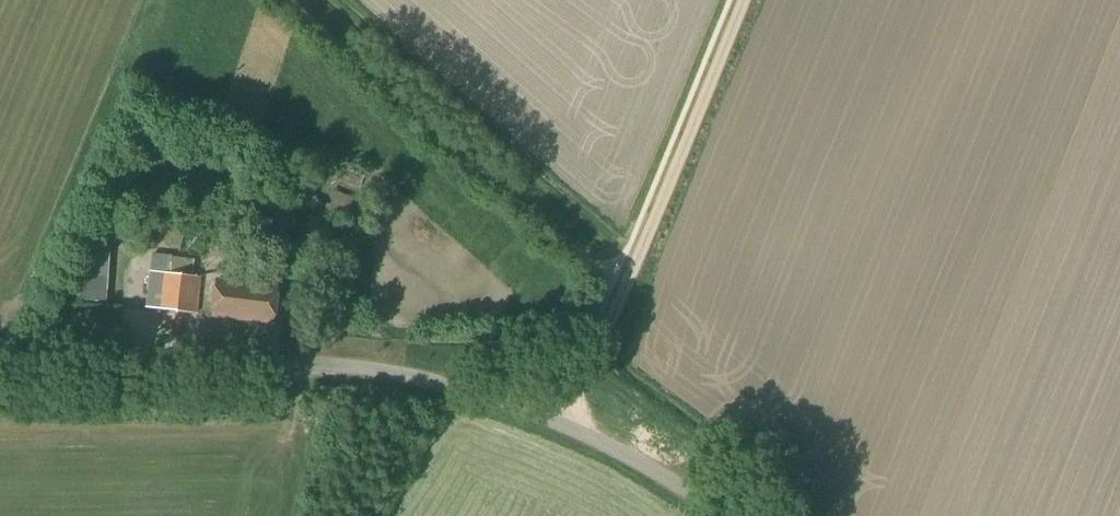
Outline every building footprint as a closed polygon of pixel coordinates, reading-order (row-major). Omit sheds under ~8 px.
[(180,154),(183,142),(170,138),(167,150),(180,154)] [(161,156),(150,148),(143,156),(154,165),(161,156)] [(363,223),(364,203),(331,190),(330,204),(320,203),(319,213),(329,213),(328,219),(363,223)] [(196,254),(185,253),(185,250),(173,249),(172,253),(151,251),(149,271),(146,308),(160,309),(197,313),(202,276),(203,258),(196,258),(196,254)] [(341,262),(340,279),(359,281),(360,263),(341,262)] [(106,301),(109,267),(83,265),(82,288),(81,299),(106,301)] [(273,321),(276,288),(217,282),(214,315),(273,321)]
